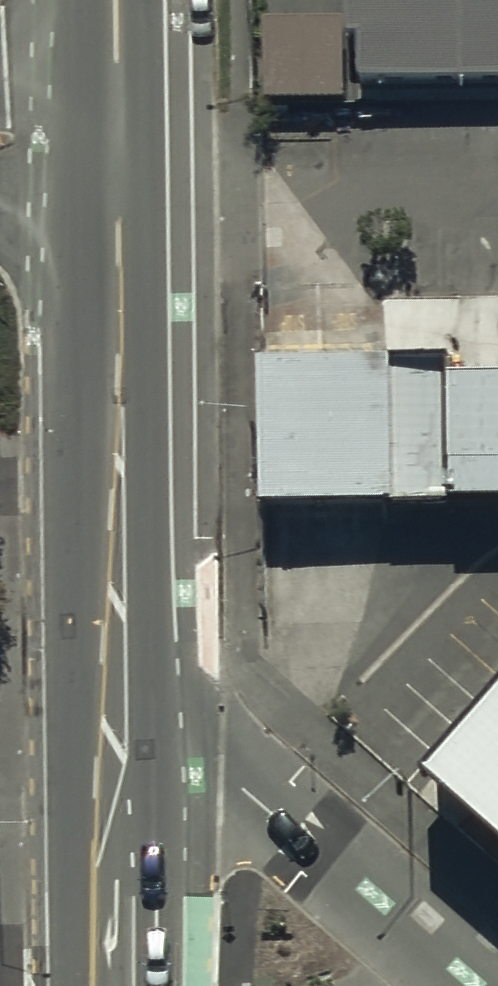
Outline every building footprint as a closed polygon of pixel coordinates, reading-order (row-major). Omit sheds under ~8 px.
[(346,55),(358,55),(357,93),(497,97),(497,0),(347,0),(346,55)] [(257,356),(256,502),(497,503),(497,374),(443,373),(443,356),(257,356)] [(423,777),(497,842),(497,690),(423,777)]
